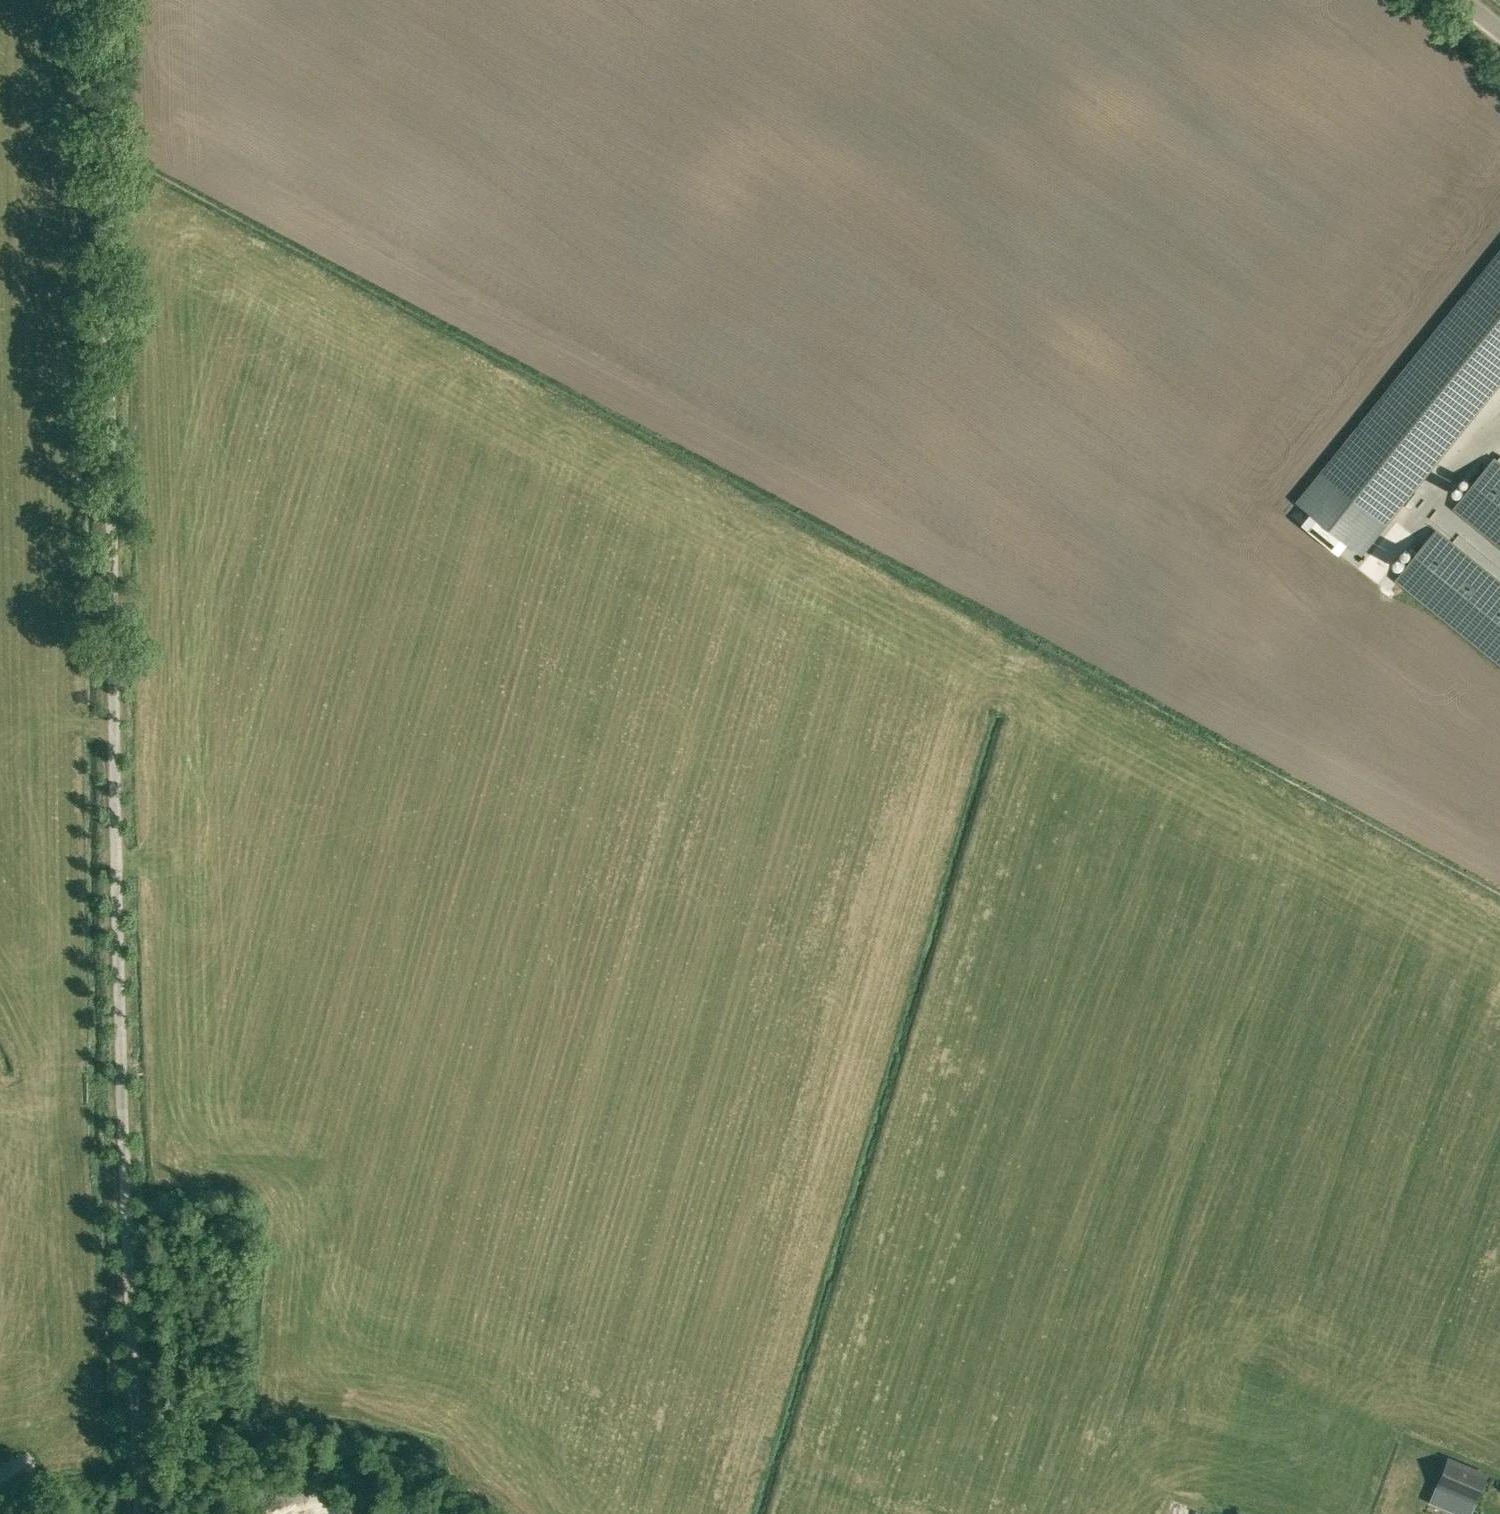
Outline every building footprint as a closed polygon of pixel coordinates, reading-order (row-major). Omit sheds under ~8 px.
[(1499,384),(1499,252),(1298,501),(1300,504),(1362,554),(1499,384)] [(1494,458),(1455,507),(1499,543),(1499,463),(1494,458)] [(1436,530),(1397,578),(1499,661),(1499,582),(1436,530)] [(1387,585),(1411,558),(1391,540),(1367,568),(1387,585)] [(1486,1474),(1448,1459),(1437,1485),(1475,1501),(1486,1474)]
